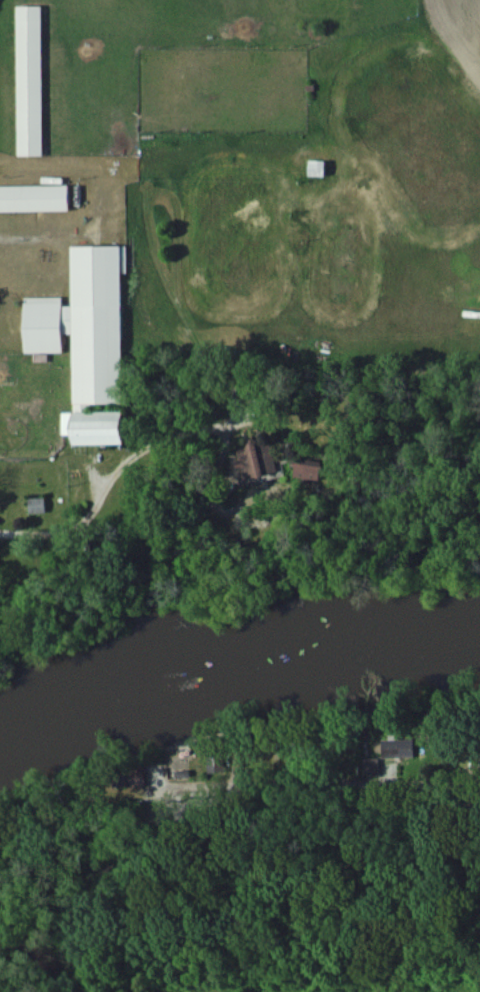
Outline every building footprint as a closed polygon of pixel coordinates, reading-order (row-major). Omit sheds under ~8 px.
[(20,5),(21,156),(46,156),(46,5),(20,5)] [(309,175),(330,175),(330,162),(309,162),(309,175)] [(74,186),(0,186),(0,211),(74,211),(74,186)] [(126,404),(127,246),(75,246),(74,305),(64,305),(64,297),(27,297),(27,352),(66,353),(66,335),(76,335),(76,411),(63,411),(63,435),(78,435),(78,444),(135,444),(135,411),(92,411),(92,404),(126,404)] [(278,473),(272,442),(241,448),(247,479),(278,473)] [(316,462),(294,460),(292,478),(314,480),(316,462)] [(49,499),(30,499),(30,513),(49,513),(49,499)]
